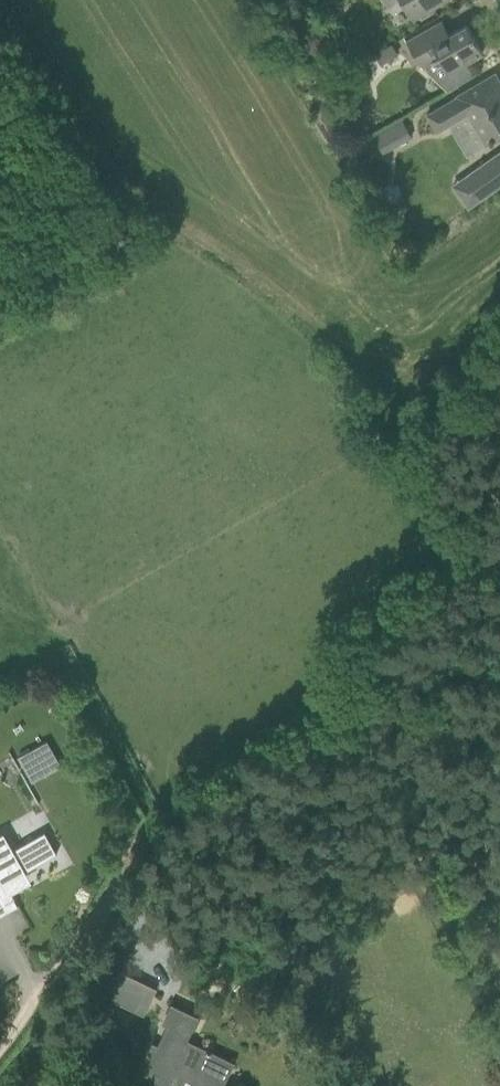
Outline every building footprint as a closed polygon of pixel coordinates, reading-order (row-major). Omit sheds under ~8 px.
[(412,18),(432,7),(444,0),(402,0),(412,18)] [(406,42),(420,66),(429,60),(439,77),(483,53),(467,24),(449,34),(442,21),(416,36),(406,42)] [(391,44),(375,53),(380,63),(396,54),(391,44)] [(499,90),(499,82),(495,73),(456,96),(457,97),(426,114),(437,132),(467,114),(484,144),(499,135),(499,92),(499,90)] [(412,137),(403,121),(373,137),(383,154),(412,137)] [(468,209),(499,186),(499,150),(451,185),(468,209)] [(16,756),(30,783),(51,772),(37,746),(16,756)] [(57,853),(44,832),(11,850),(2,835),(0,837),(0,895),(5,904),(14,898),(5,882),(57,853)] [(374,883),(364,889),(371,899),(380,894),(374,883)] [(107,995),(143,1013),(155,989),(119,972),(107,995)] [(232,1063),(197,1046),(196,1049),(184,1043),(196,1017),(171,1005),(163,1022),(169,1025),(159,1045),(151,1042),(145,1057),(152,1060),(146,1072),(162,1080),(160,1085),(195,1085),(197,1083),(204,1085),(221,1085),(232,1063)]
